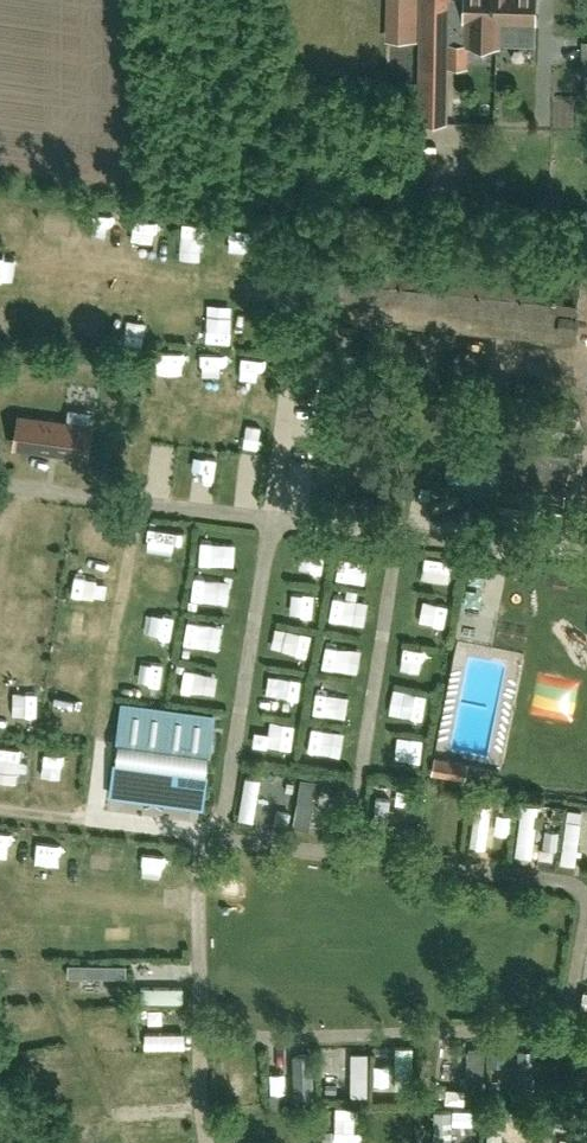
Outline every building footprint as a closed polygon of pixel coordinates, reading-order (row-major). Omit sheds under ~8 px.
[(418,121),(448,121),(449,66),(467,67),(467,43),(497,44),(497,42),(520,43),(521,22),(534,22),(534,0),(421,0),(418,121)] [(418,16),(386,15),(385,41),(418,41),(418,16)] [(547,39),(547,23),(529,23),(529,39),(547,39)] [(585,258),(345,235),(335,319),(577,341),(585,258)] [(14,447),(86,456),(90,425),(18,415),(14,447)] [(109,797),(204,809),(216,714),(121,702),(109,797)] [(255,773),(248,821),(265,823),(271,775),(255,773)] [(318,828),(329,780),(308,775),(298,823),(318,828)] [(395,831),(396,789),(381,789),(380,831),(395,831)] [(494,834),(498,806),(482,803),(478,831),(494,834)] [(537,847),(542,805),(527,803),(522,845),(537,847)] [(566,864),(582,865),(586,812),(586,810),(571,809),(566,864)] [(190,998),(190,982),(154,982),(154,998),(190,998)] [(64,1021),(45,1022),(46,1037),(65,1036),(64,1021)] [(11,1028),(13,1044),(30,1041),(28,1025),(11,1028)] [(302,1054),(306,1075),(324,1072),(320,1051),(302,1054)]
